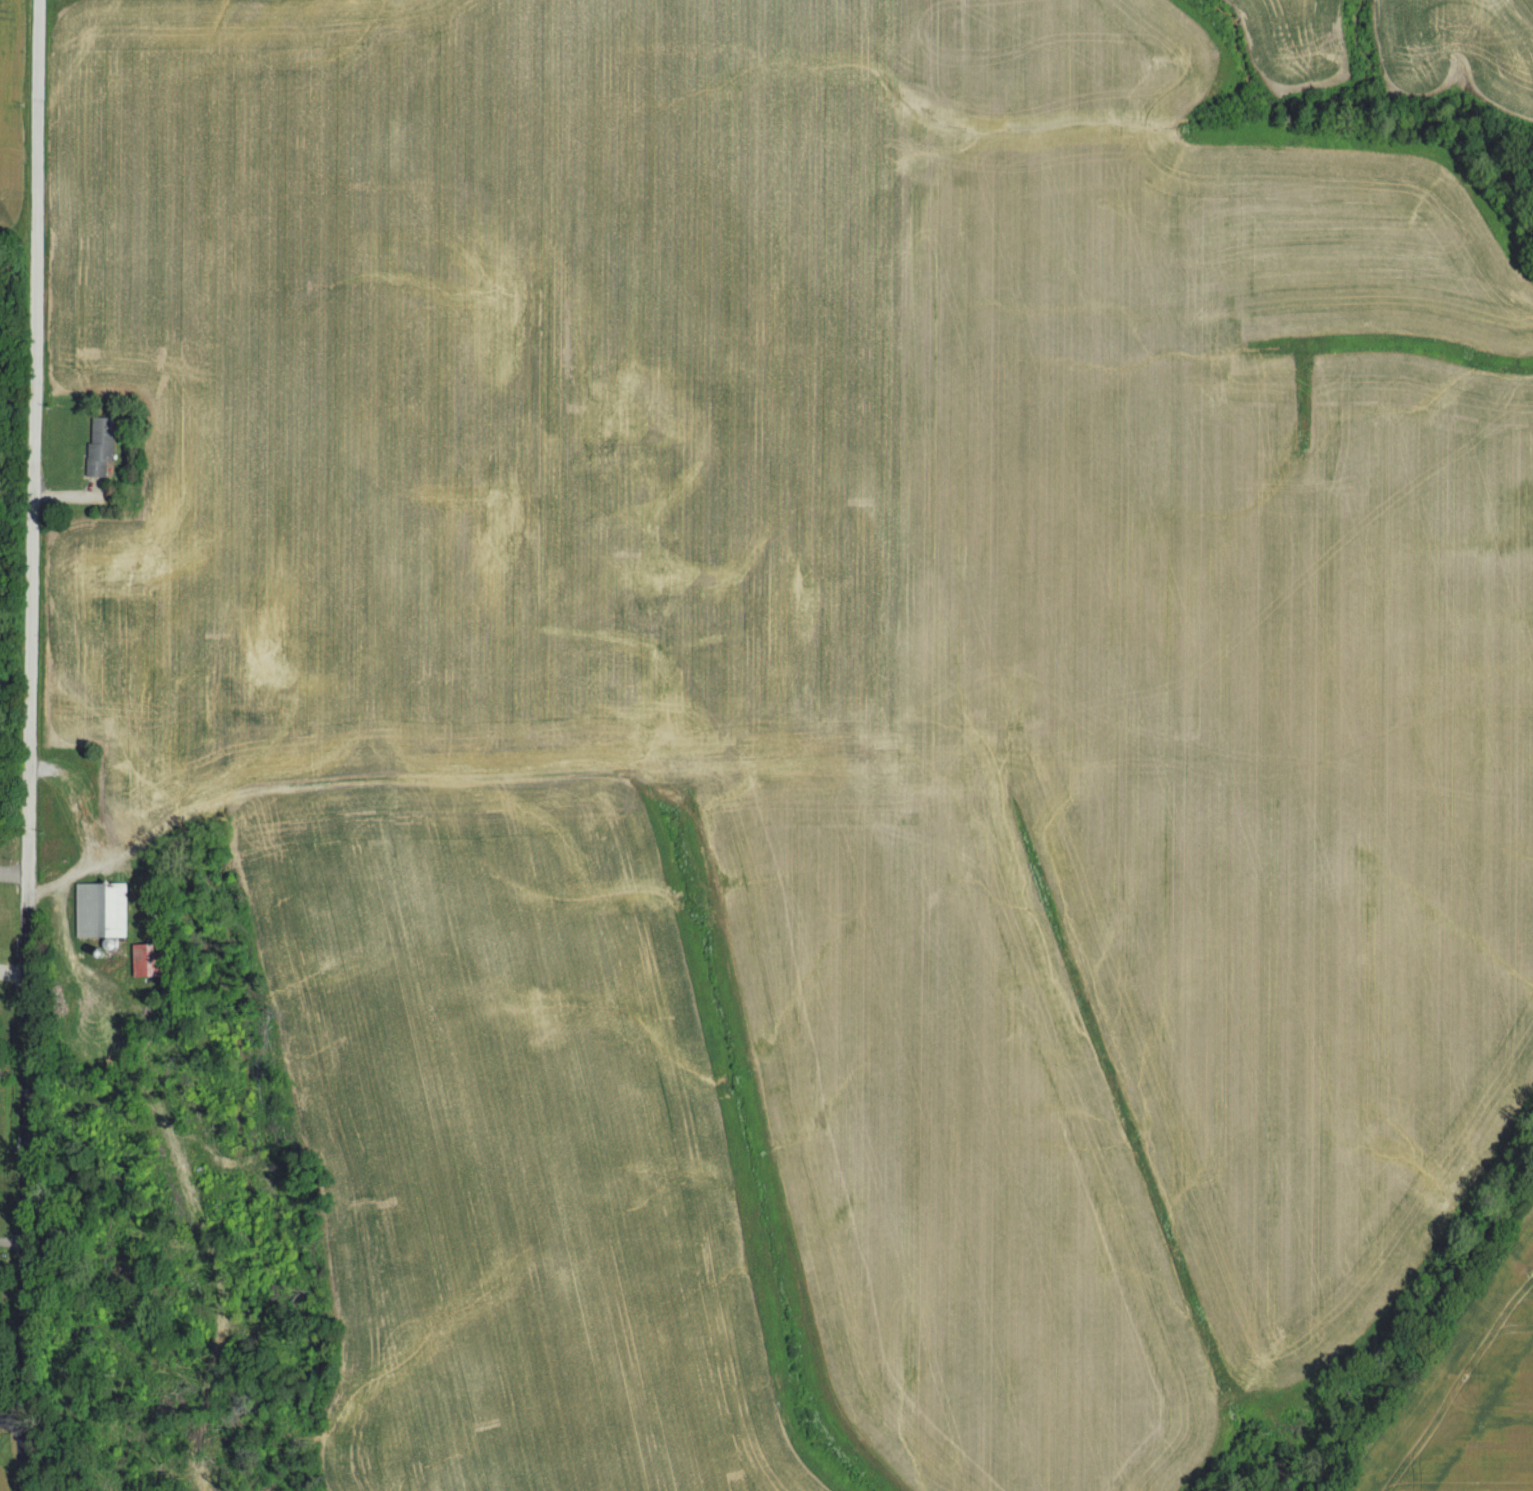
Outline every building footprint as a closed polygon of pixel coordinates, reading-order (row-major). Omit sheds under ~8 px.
[(113,462),(115,419),(90,418),(87,478),(106,479),(107,462),(113,462)] [(76,940),(127,940),(127,887),(101,887),(101,885),(76,885),(76,940)] [(132,978),(146,978),(146,947),(132,947),(132,978)]
